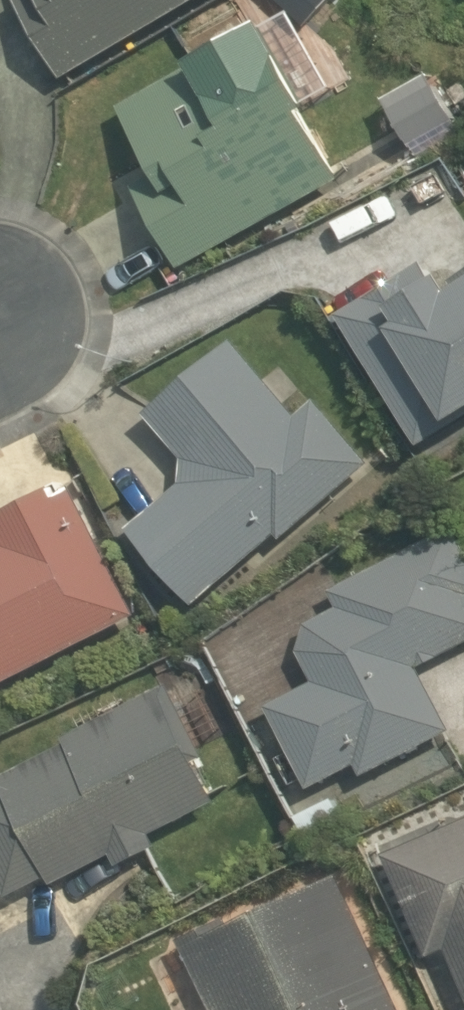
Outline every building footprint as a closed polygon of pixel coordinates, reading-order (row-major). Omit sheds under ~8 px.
[(70,81),(209,0),(22,0),(70,81)] [(137,187),(184,274),(351,184),(313,114),(321,110),(292,57),(280,64),(264,36),(128,110),(163,173),(137,187)] [(348,316),(429,446),(463,424),(463,280),(457,284),(454,279),(445,285),(432,264),(348,316)] [(287,543),(378,465),(322,402),(304,418),(239,343),(152,417),(189,461),(187,486),(137,533),(198,607),(283,537),(287,543)] [(141,615),(75,484),(0,522),(0,544),(0,686),(141,615)] [(368,776),(453,731),(420,669),(463,645),(463,550),(455,534),(340,595),(348,609),(315,626),(306,652),(324,685),(277,710),(318,787),(362,763),(368,776)] [(77,739),(80,746),(10,780),(14,788),(0,795),(0,867),(16,900),(56,880),(60,888),(119,860),(124,870),(171,847),(166,837),(231,805),(175,691),(77,739)] [(393,856),(437,959),(455,951),(463,971),(463,826),(393,856)] [(345,880),(241,928),(236,918),(185,942),(217,1009),(405,1009),(345,880)]
